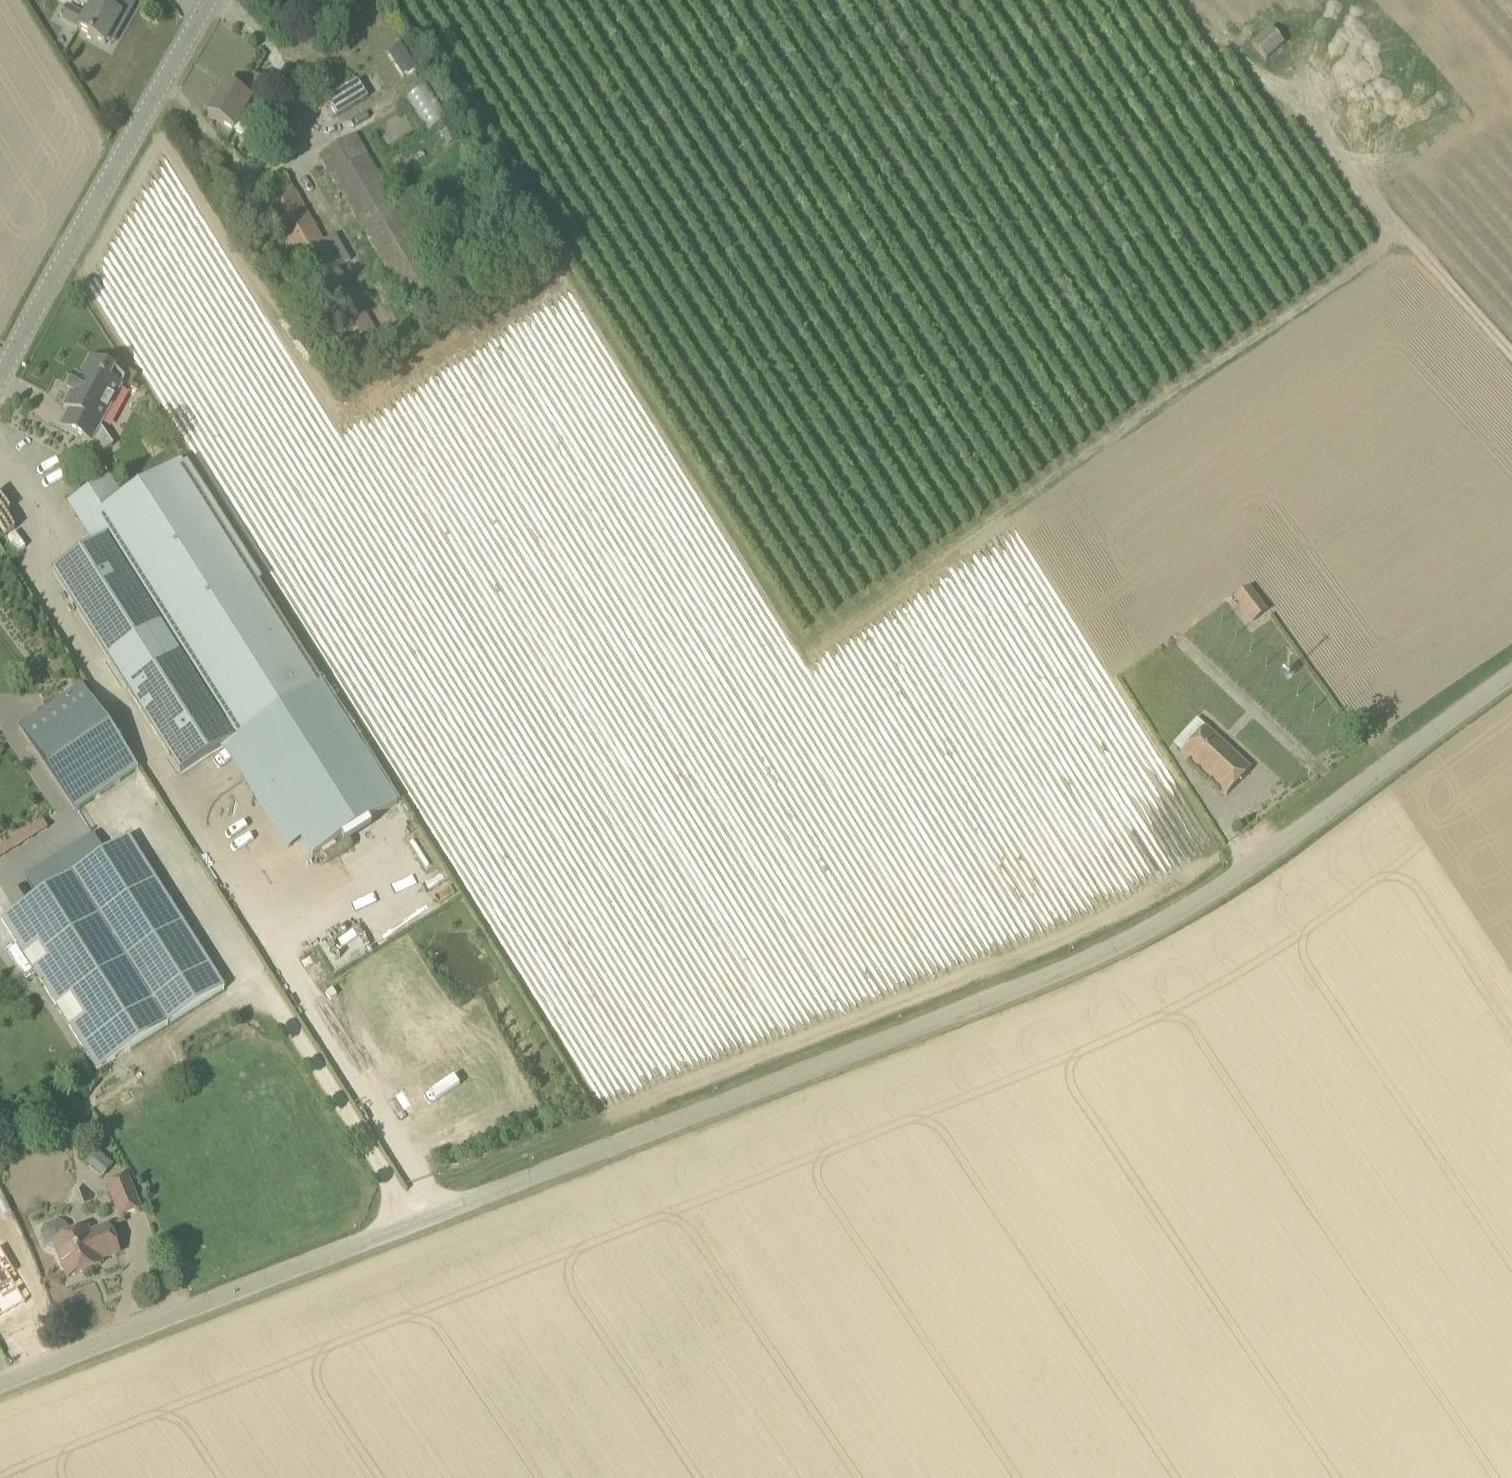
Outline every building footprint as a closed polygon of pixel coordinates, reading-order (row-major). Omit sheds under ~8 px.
[(115,39),(135,5),(125,0),(112,0),(107,9),(96,2),(87,17),(68,6),(61,19),(80,30),(105,45),(111,36),(115,39)] [(1284,45),(1271,30),(1253,46),(1266,61),(1284,45)] [(396,65),(409,57),(401,45),(388,53),(396,65)] [(225,87),(208,116),(246,138),(261,112),(254,108),(268,84),(254,76),(242,97),(225,87)] [(369,99),(358,82),(327,100),(338,117),(369,99)] [(429,85),(412,92),(426,127),(443,121),(429,85)] [(412,311),(447,291),(357,135),(322,155),(412,311)] [(347,349),(376,332),(286,176),(257,193),(347,349)] [(97,457),(113,446),(101,426),(126,379),(91,360),(80,382),(75,379),(69,391),(74,393),(66,408),(71,411),(62,427),(90,442),(89,445),(97,457)] [(68,504),(81,524),(94,545),(53,571),(182,774),(238,738),(259,772),(243,782),(255,800),(270,791),(313,859),(342,840),(345,845),(372,827),(369,823),(398,804),(397,802),(400,800),(392,787),(388,789),(379,774),(382,772),(363,741),(359,743),(259,584),(262,582),(188,464),(184,466),(183,465),(126,502),(110,477),(68,504)] [(1236,600),(1254,623),(1267,613),(1249,590),(1236,600)] [(38,754),(76,813),(139,770),(83,687),(21,729),(38,754)] [(1206,727),(1182,754),(1227,796),(1252,770),(1206,727)] [(130,838),(2,919),(98,1070),(226,989),(130,838)] [(99,1175),(112,1167),(102,1150),(89,1158),(99,1175)] [(109,1185),(122,1217),(140,1209),(128,1178),(109,1185)] [(119,1253),(109,1227),(90,1235),(88,1230),(54,1244),(69,1279),(102,1266),(100,1261),(119,1253)] [(1,1249),(0,1250),(0,1321),(27,1305),(10,1278),(16,1274),(1,1249)]
